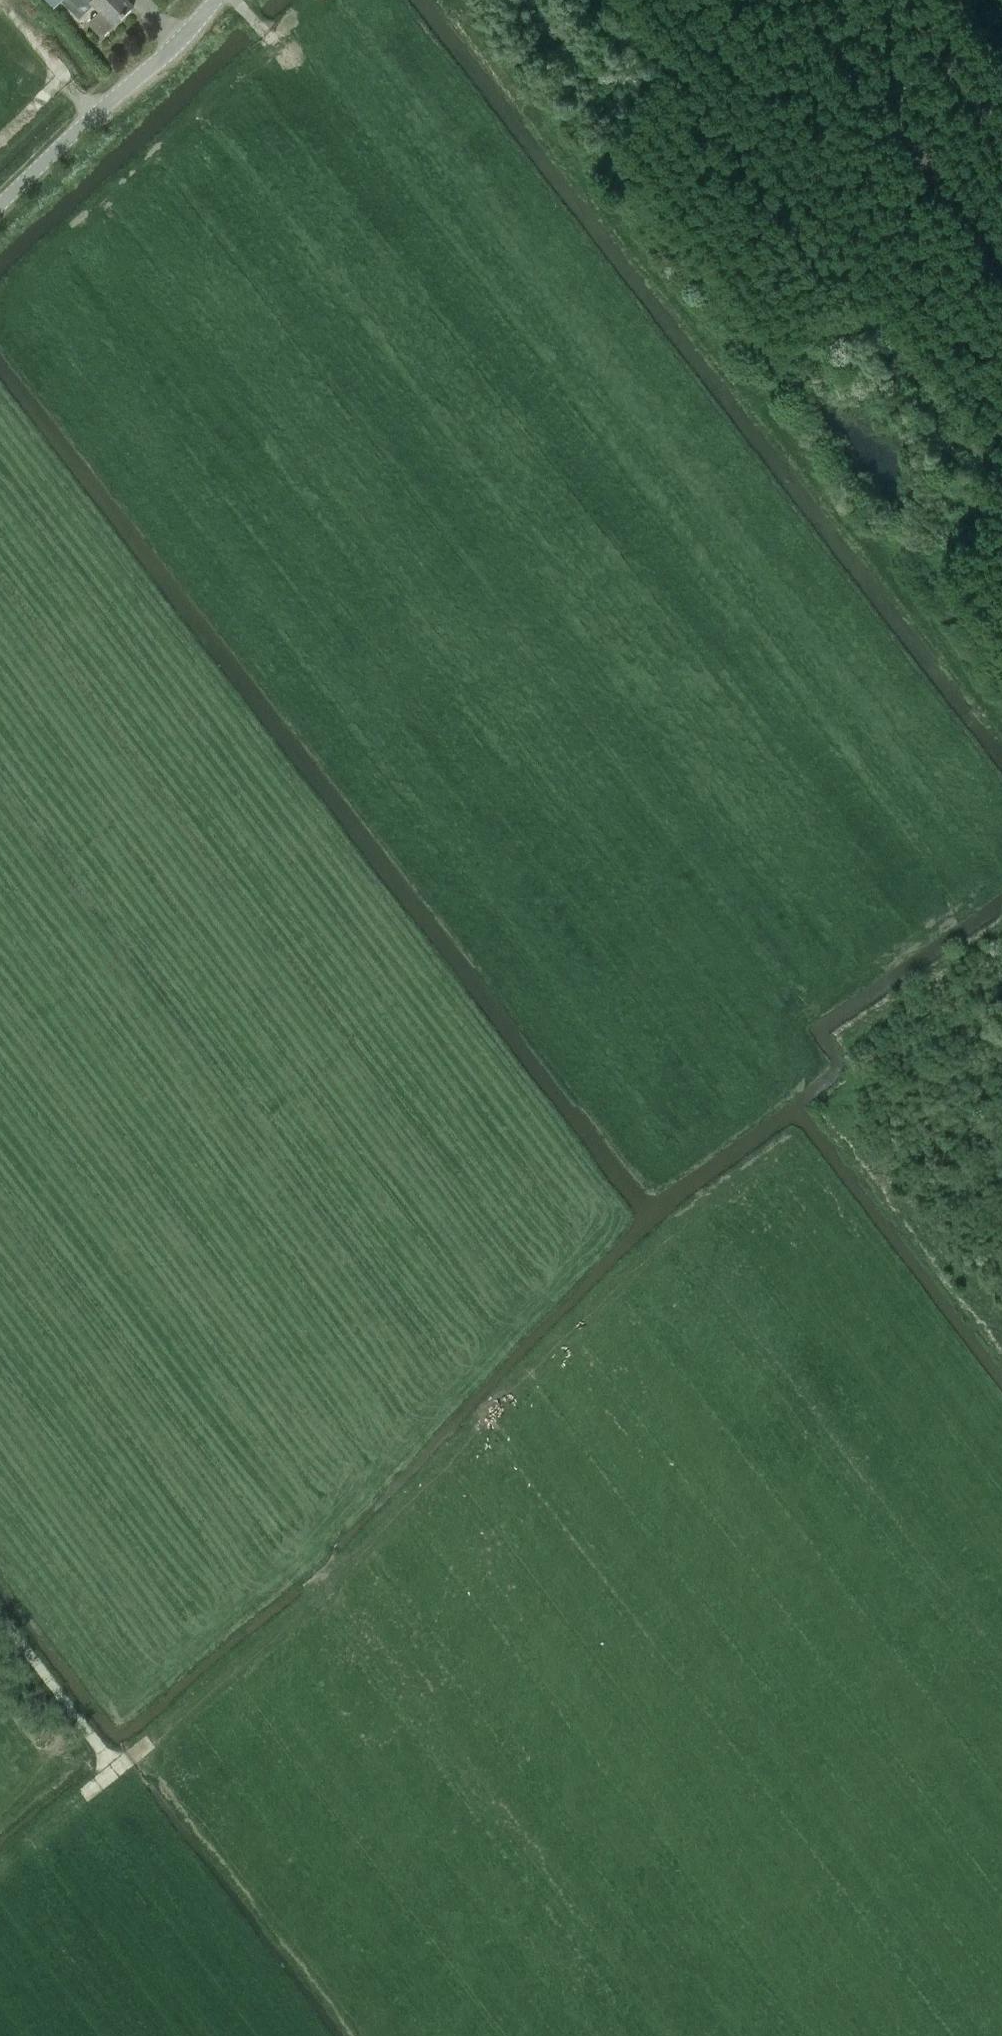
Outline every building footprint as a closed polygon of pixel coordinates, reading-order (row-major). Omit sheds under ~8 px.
[(62,1),(80,19),(95,4),(101,10),(89,22),(104,37),(134,6),(127,0),(63,0),(62,1)]
